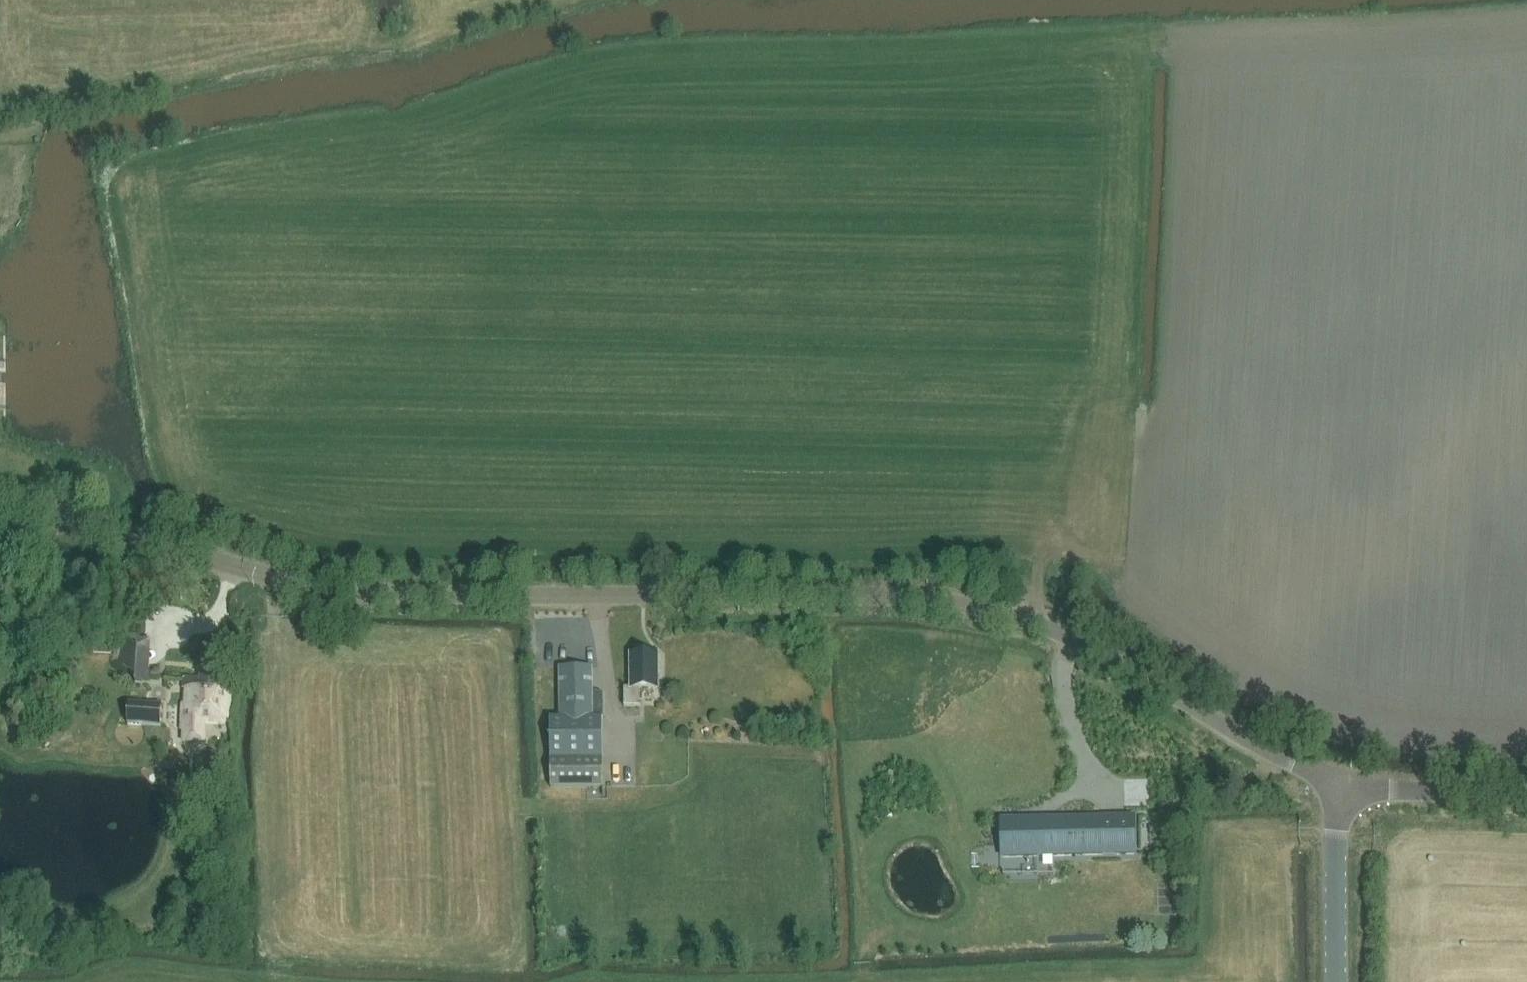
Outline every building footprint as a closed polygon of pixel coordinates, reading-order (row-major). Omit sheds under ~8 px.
[(141,642),(141,638),(123,637),(121,668),(125,668),(136,681),(136,686),(148,686),(151,643),(141,642)] [(657,655),(631,655),(631,690),(624,690),(624,708),(641,708),(641,690),(657,690),(657,655)] [(198,732),(198,725),(225,726),(227,692),(219,692),(219,669),(201,669),(200,680),(183,680),(181,732),(184,732),(183,741),(198,732)] [(560,669),(560,679),(561,720),(549,720),(548,788),(601,788),(602,696),(592,694),(592,669),(560,669)] [(161,708),(129,706),(127,727),(160,729),(161,708)] [(1134,853),(1133,818),(1115,819),(1116,853),(1134,853)] [(1038,855),(1052,855),(1103,854),(1116,853),(1115,819),(1102,819),(1035,820),(1025,821),(1002,821),(1003,856),(1038,855)]
